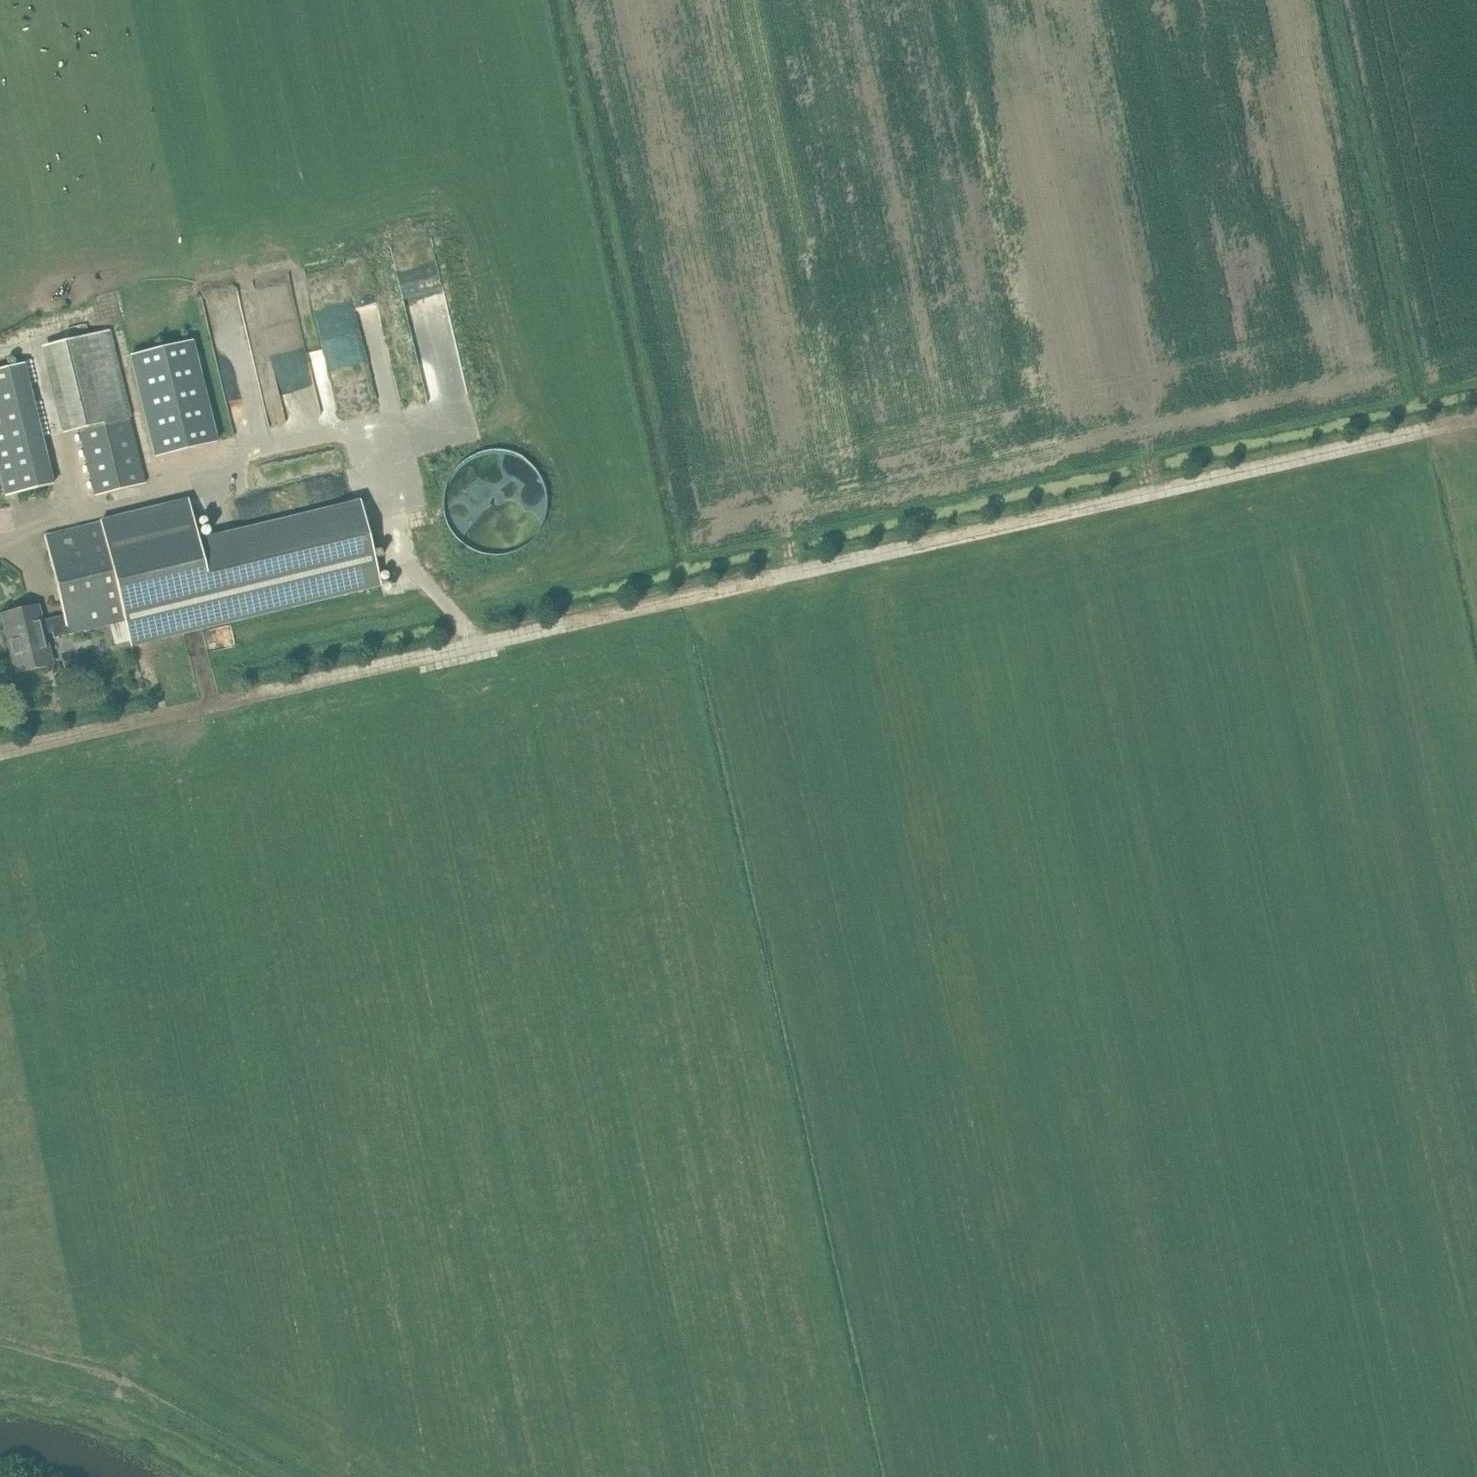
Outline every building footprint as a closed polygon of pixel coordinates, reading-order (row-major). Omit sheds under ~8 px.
[(81,429),(97,494),(145,483),(109,331),(40,348),(61,434),(81,429)] [(193,341),(130,356),(155,455),(217,440),(193,341)] [(25,491),(53,484),(23,363),(0,369),(0,471),(6,496),(25,491)] [(189,501),(45,536),(63,613),(68,634),(125,621),(131,647),(382,587),(361,500),(199,539),(189,501)] [(37,604),(2,612),(6,629),(17,673),(37,668),(51,665),(44,636),(43,635),(52,633),(54,638),(61,636),(68,634),(63,613),(40,619),(37,604)]
